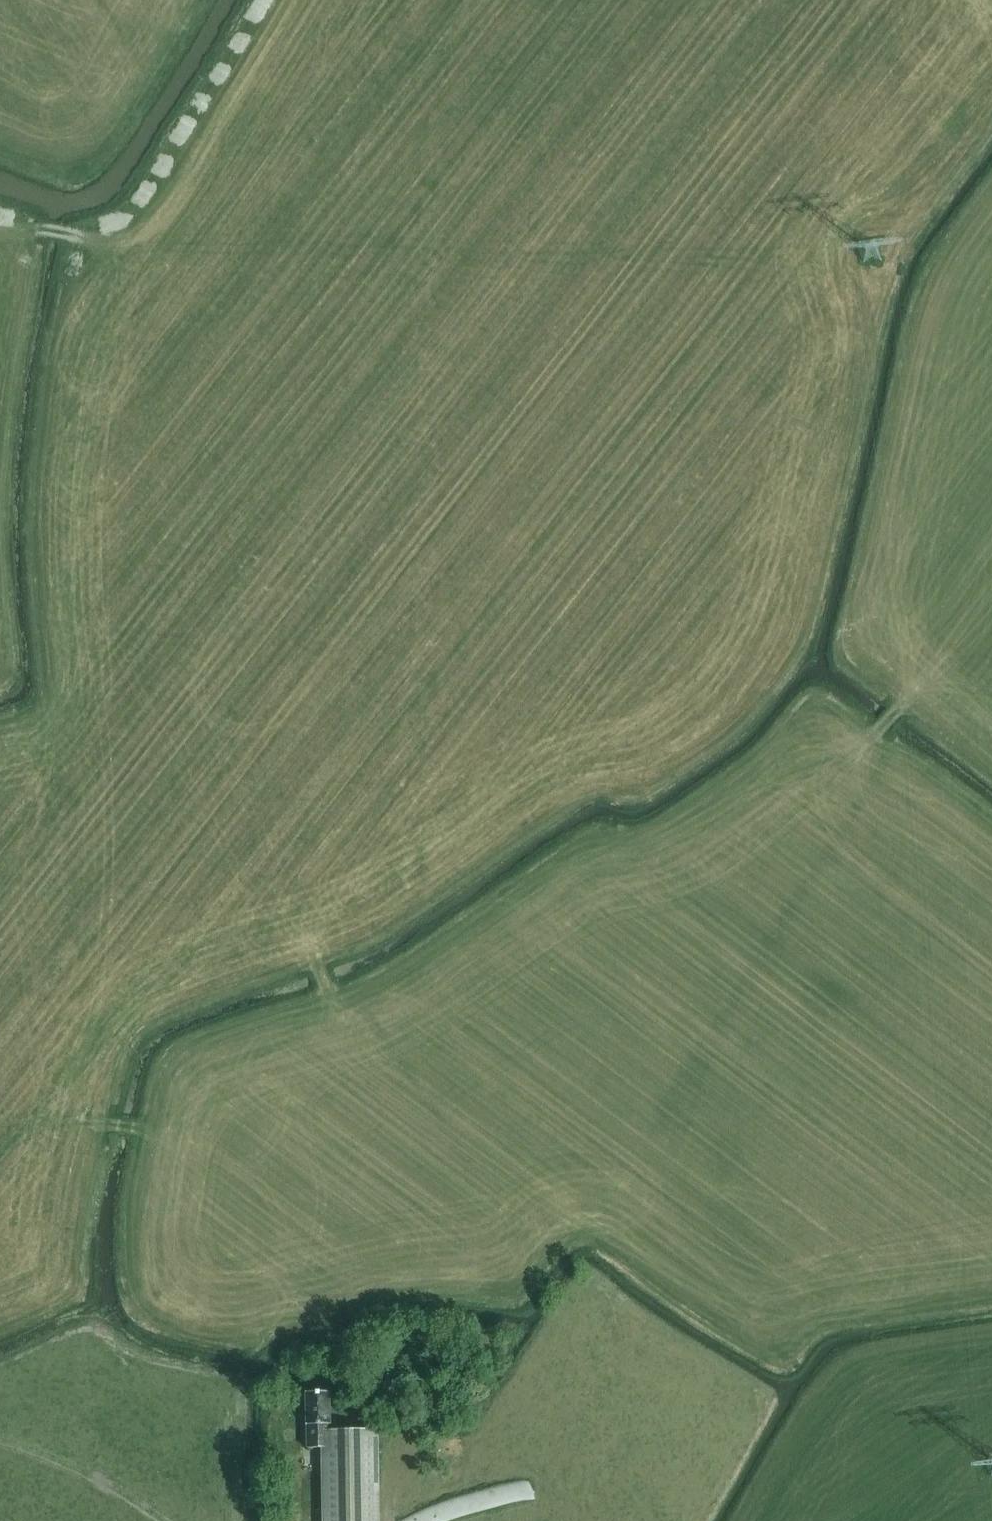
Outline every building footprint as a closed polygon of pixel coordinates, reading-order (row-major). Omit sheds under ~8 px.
[(330,1424),(330,1391),(306,1391),(307,1424),(307,1447),(322,1447),(323,1520),(378,1520),(378,1429),(330,1430),(330,1424)] [(464,1515),(536,1498),(532,1479),(476,1492),(480,1506),(463,1510),(464,1515)]
